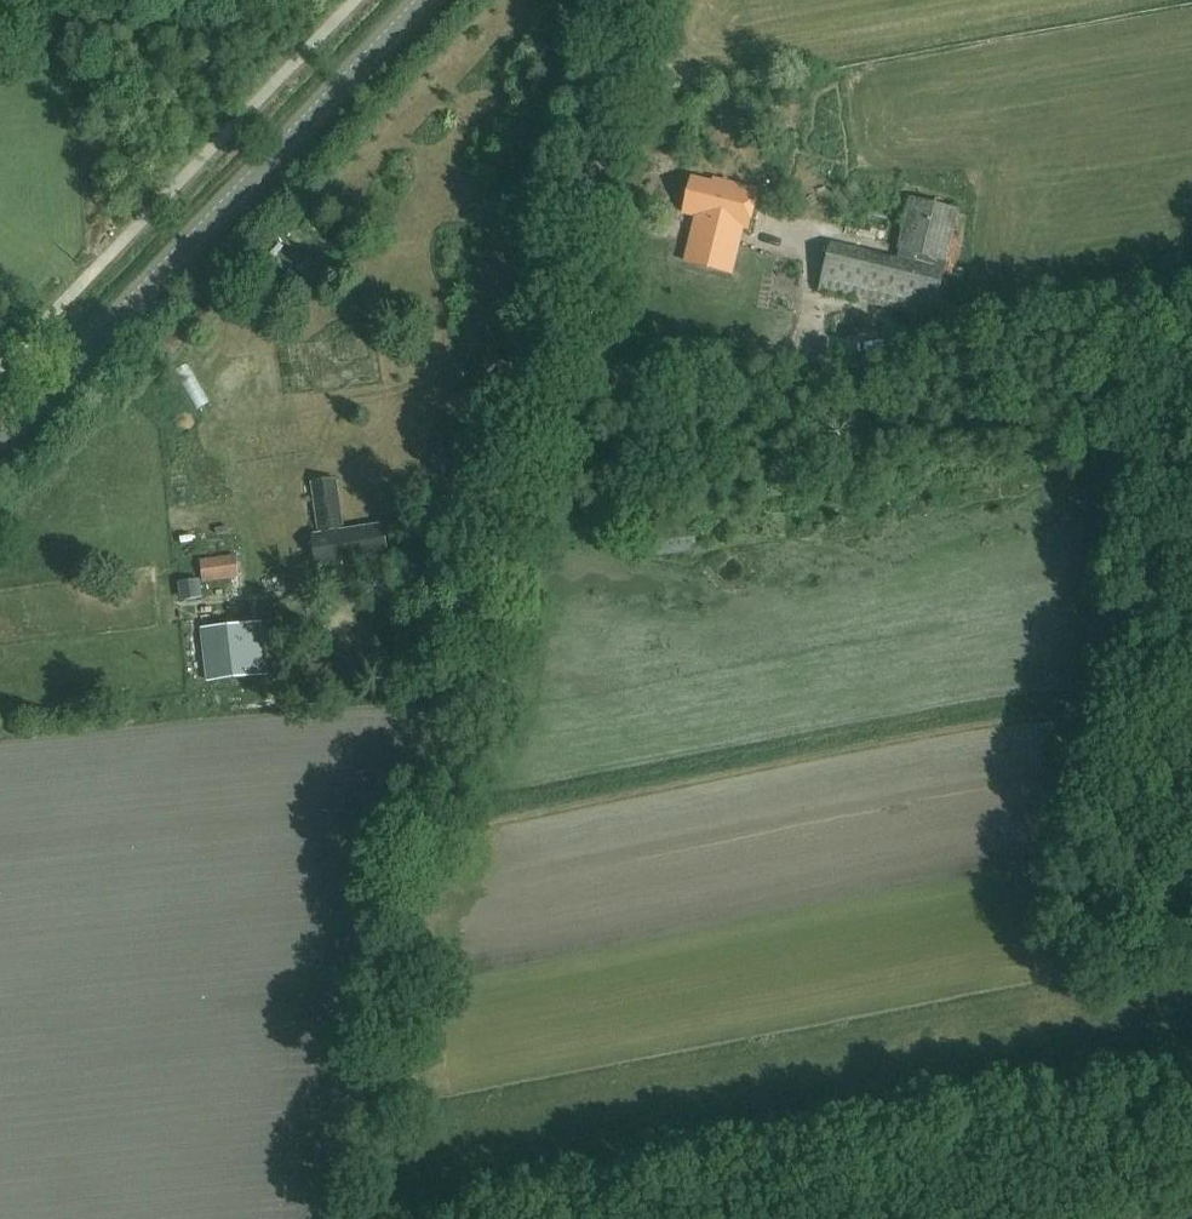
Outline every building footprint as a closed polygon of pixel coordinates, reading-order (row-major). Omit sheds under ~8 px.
[(684,209),(716,218),(716,219),(747,228),(758,188),(714,176),(713,181),(694,175),(684,209)] [(931,317),(958,210),(911,199),(899,248),(903,249),(899,267),(829,250),(820,289),(931,317)] [(311,533),(317,565),(388,553),(383,524),(344,531),(335,478),(312,482),(320,532),(311,533)] [(657,554),(696,549),(693,524),(654,530),(657,554)] [(204,581),(238,576),(235,555),(201,560),(204,581)] [(208,681),(269,674),(263,621),(201,628),(208,681)]
